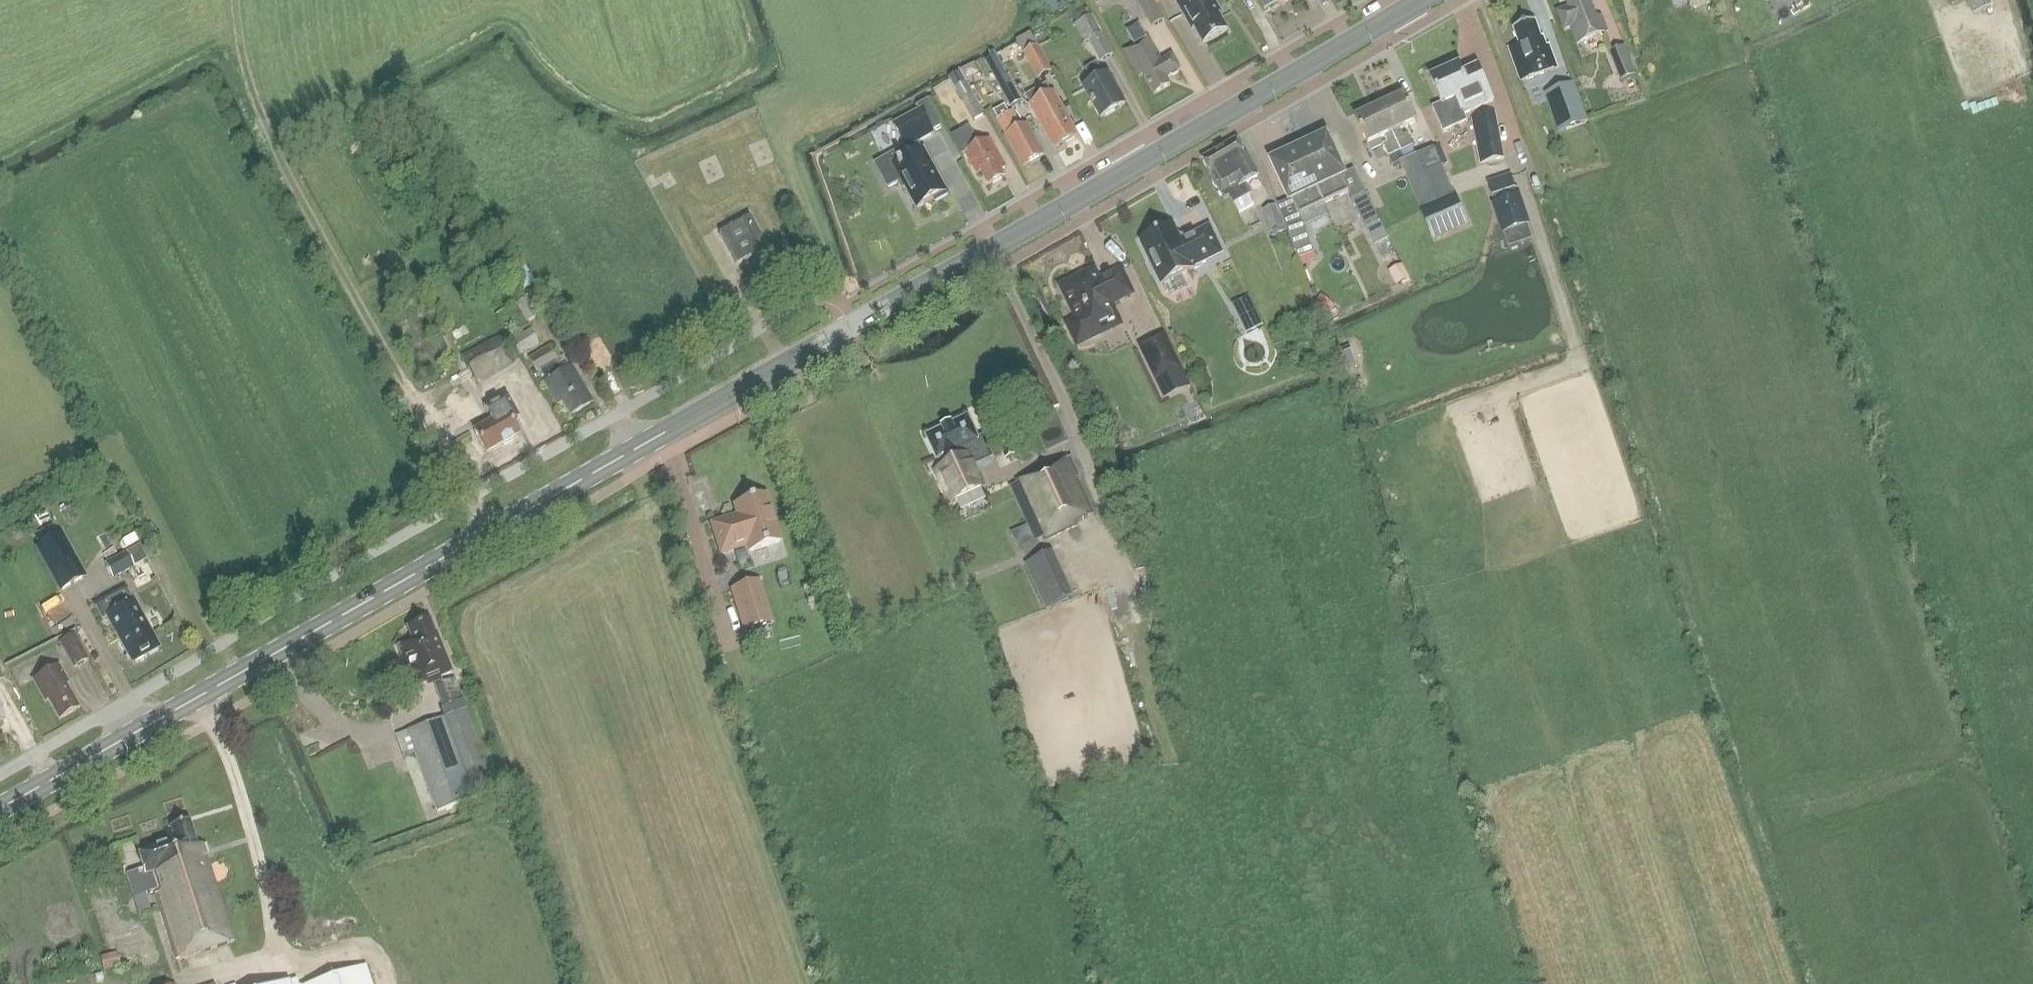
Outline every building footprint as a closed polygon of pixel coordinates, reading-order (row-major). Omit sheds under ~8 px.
[(1050,15),(1077,0),(1041,0),(1050,15)] [(1153,0),(1135,0),(1151,27),(1164,19),(1153,0)] [(1194,30),(1203,45),(1227,31),(1218,16),(1221,15),(1213,0),(1178,0),(1174,2),(1191,32),(1194,30)] [(1264,9),(1279,0),(1258,0),(1264,9)] [(1600,15),(1596,17),(1589,0),(1565,0),(1568,8),(1557,12),(1563,30),(1570,28),(1576,44),(1607,32),(1600,15)] [(1975,12),(1996,4),(1994,0),(1970,0),(1975,12)] [(1089,40),(1101,61),(1113,54),(1092,16),(1075,24),(1085,42),(1089,40)] [(1515,47),(1509,49),(1520,81),(1526,79),(1557,68),(1549,45),(1546,46),(1543,38),(1541,38),(1534,21),(1513,29),(1519,46),(1515,47)] [(1179,70),(1172,55),(1161,61),(1148,37),(1124,50),(1139,76),(1143,74),(1154,94),(1169,85),(1165,78),(1179,70)] [(1037,47),(1025,53),(1039,78),(1051,71),(1037,47)] [(1620,81),(1634,75),(1624,47),(1610,53),(1620,81)] [(985,63),(996,82),(1007,76),(996,57),(985,63)] [(1100,119),(1125,105),(1108,75),(1104,77),(1096,63),(1086,69),(1094,83),(1084,89),(1100,119)] [(1432,78),(1430,79),(1442,104),(1433,108),(1433,107),(1432,108),(1443,133),(1467,122),(1464,114),(1493,101),(1478,67),(1463,74),(1459,66),(1445,72),(1443,67),(1430,73),(1432,78)] [(955,88),(961,100),(973,120),(984,114),(965,82),(955,88)] [(1026,96),(1040,120),(1056,149),(1076,137),(1068,122),(1069,120),(1054,92),(1053,93),(1048,83),(1026,96)] [(1574,83),(1552,91),(1564,123),(1585,116),(1574,83)] [(1416,121),(1404,95),(1379,107),(1401,152),(1413,146),(1407,134),(1403,136),(1400,129),(1416,121)] [(1015,153),(1018,152),(1025,166),(1041,157),(1034,143),(1037,141),(1028,124),(1022,128),(1013,112),(1010,113),(1006,105),(994,111),(999,119),(998,120),(1007,136),(1006,136),(1015,153)] [(1389,157),(1401,152),(1379,107),(1355,119),(1367,145),(1384,137),(1387,144),(1383,146),(1389,157)] [(915,205),(912,207),(914,210),(931,201),(933,204),(951,194),(949,190),(947,192),(923,150),(922,151),(917,142),(933,134),(920,111),(894,125),(906,147),(875,164),(888,187),(901,180),(915,205)] [(1504,159),(1495,116),(1472,121),(1481,164),(1504,159)] [(962,154),(965,153),(976,174),(981,172),(989,186),(1005,177),(1001,170),(1005,167),(989,138),(978,144),(969,127),(952,137),(962,154)] [(1314,144),(1312,139),(1297,145),(1297,144),(1296,145),(1324,203),(1348,192),(1341,176),(1342,175),(1325,139),(1314,144)] [(1224,199),(1229,196),(1233,204),(1249,195),(1244,185),(1257,177),(1236,140),(1202,160),(1202,161),(1213,180),(1212,182),(1215,187),(1217,188),(1224,199)] [(1299,215),(1324,203),(1296,145),(1296,146),(1282,152),(1284,158),(1273,163),(1290,199),(1291,199),(1299,215)] [(1435,149),(1400,163),(1419,209),(1420,209),(1432,239),(1466,224),(1454,194),(1435,149)] [(1495,202),(1491,204),(1501,235),(1531,225),(1521,195),(1517,196),(1515,189),(1516,189),(1511,174),(1487,182),(1492,197),(1493,196),(1495,202)] [(1365,228),(1379,221),(1365,193),(1351,201),(1365,228)] [(1286,231),(1275,205),(1262,211),(1273,237),(1286,231)] [(719,233),(736,265),(767,248),(750,216),(719,233)] [(1302,224),(1287,230),(1298,259),(1313,253),(1302,224)] [(1140,241),(1150,260),(1149,262),(1153,271),(1155,271),(1161,285),(1194,269),(1194,267),(1222,253),(1209,227),(1186,238),(1186,239),(1178,237),(1178,236),(1173,225),(1140,241)] [(1388,272),(1396,286),(1409,280),(1401,265),(1388,272)] [(525,266),(509,274),(520,292),(535,284),(525,266)] [(1088,340),(1118,325),(1120,325),(1109,304),(1131,293),(1120,272),(1099,282),(1093,271),(1061,287),(1078,321),(1075,323),(1073,326),(1073,327),(1072,331),(1073,334),(1073,336),(1076,338),(1079,340),(1080,341),(1084,341),(1088,340)] [(526,322),(538,315),(527,296),(515,304),(526,322)] [(1315,304),(1329,315),(1335,306),(1321,296),(1315,304)] [(1239,320),(1246,334),(1262,326),(1255,312),(1239,320)] [(531,331),(512,342),(519,355),(538,344),(531,331)] [(477,384),(514,363),(499,337),(462,357),(477,384)] [(1157,378),(1178,367),(1163,337),(1142,347),(1157,378)] [(570,416),(591,403),(563,357),(559,359),(551,346),(529,359),(537,374),(539,372),(546,383),(545,383),(557,404),(562,402),(570,416)] [(1346,372),(1357,368),(1349,347),(1338,351),(1346,372)] [(491,421),(474,431),(486,453),(502,443),(504,445),(513,440),(512,438),(518,434),(511,422),(519,417),(506,394),(483,407),(491,421)] [(949,466),(936,472),(950,502),(983,487),(972,463),(989,455),(982,439),(978,440),(968,418),(926,437),(937,461),(945,457),(949,466)] [(1015,454),(1010,443),(1001,447),(1006,458),(1015,454)] [(1044,541),(1077,526),(1076,523),(1092,516),(1066,458),(1017,481),(1044,541)] [(765,496),(735,505),(738,516),(712,524),(721,553),(747,545),(749,551),(779,541),(765,496)] [(86,578),(62,534),(35,549),(59,593),(86,578)] [(113,578),(134,567),(126,552),(105,563),(113,578)] [(745,631),(771,623),(758,581),(732,589),(745,631)] [(144,656),(159,648),(126,588),(94,605),(103,621),(107,618),(132,663),(135,661),(138,661),(143,659),(144,656)] [(408,628),(413,641),(398,647),(414,687),(451,673),(436,632),(434,633),(429,620),(408,628)] [(88,660),(75,635),(61,643),(74,668),(88,660)] [(13,690),(0,665),(0,697),(13,690)] [(59,666),(34,680),(45,701),(48,699),(59,719),(78,708),(65,685),(68,683),(59,666)] [(461,700),(453,679),(435,686),(443,707),(461,700)] [(407,731),(437,811),(495,789),(465,709),(407,731)] [(154,890),(177,960),(234,942),(203,844),(197,846),(189,821),(170,827),(175,841),(138,853),(143,869),(126,874),(133,897),(154,890)] [(365,965),(308,983),(371,983),(365,965)]
